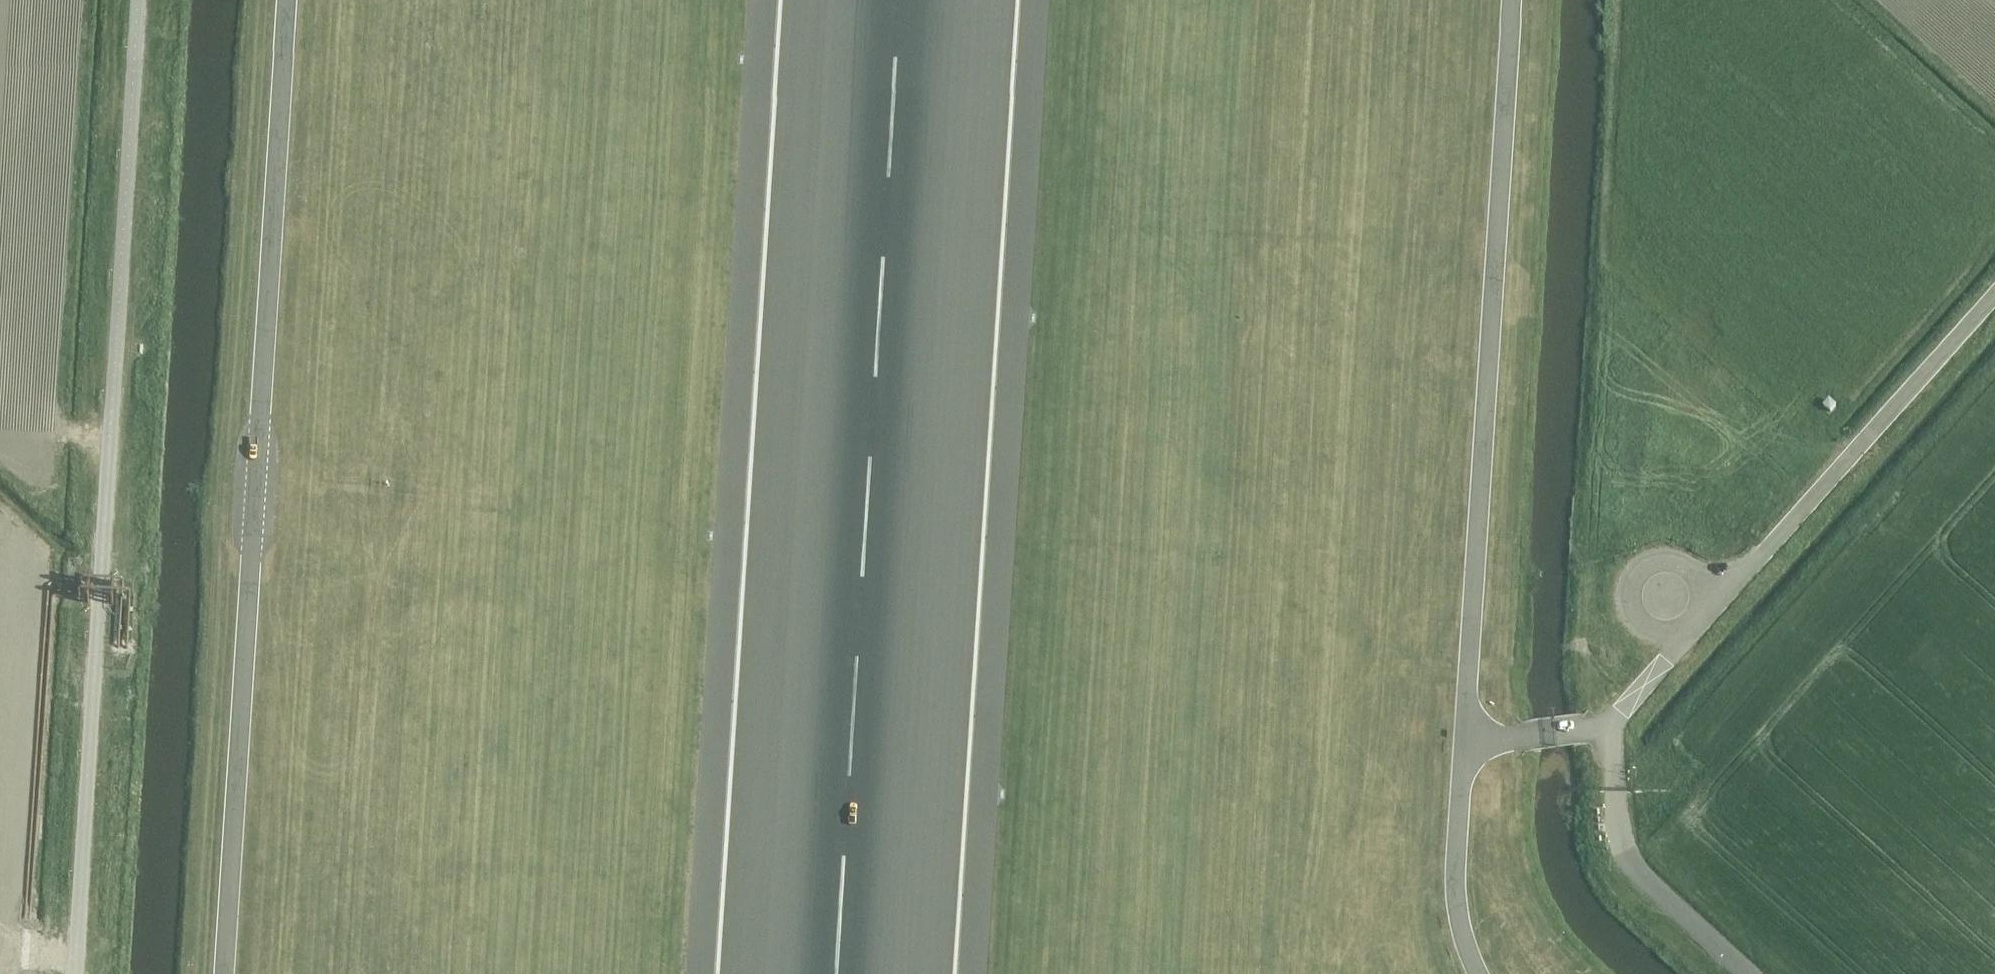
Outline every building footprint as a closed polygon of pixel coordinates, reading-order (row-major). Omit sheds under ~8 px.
[(1831,413),(1836,407),(1829,401),(1824,407),(1831,413)]
